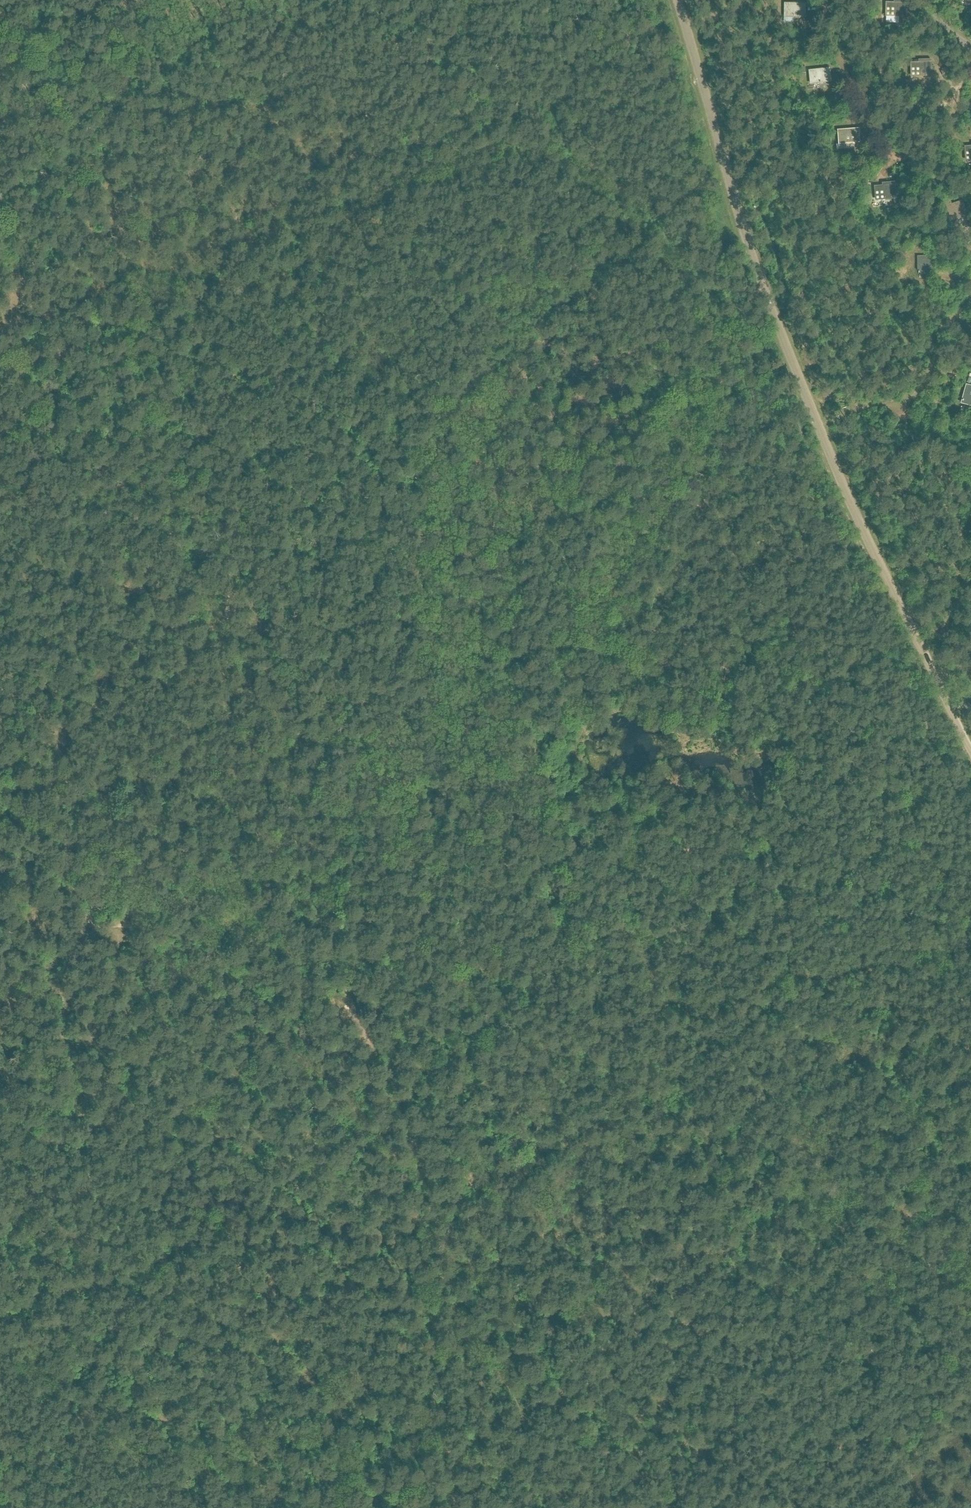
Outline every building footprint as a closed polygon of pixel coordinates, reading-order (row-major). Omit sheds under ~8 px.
[(885,17),(907,18),(908,4),(886,3),(885,17)] [(784,18),(806,18),(806,4),(784,4),(784,18)] [(910,64),(910,78),(932,77),(932,74),(935,74),(935,67),(932,67),(932,63),(931,63),(931,60),(918,61),(918,63),(910,64)] [(808,71),(810,85),(832,83),(830,68),(808,71)] [(941,72),(944,77),(950,74),(947,68),(941,72)] [(837,131),(838,145),(860,143),(859,129),(837,131)] [(874,187),(875,201),(897,199),(896,185),(874,187)] [(951,222),(956,220),(968,216),(963,201),(952,204),(950,201),(945,203),(951,222)] [(917,257),(918,275),(931,274),(931,257),(917,257)] [(962,400),(963,400),(962,403),(970,405),(970,387),(966,386),(962,400)]
